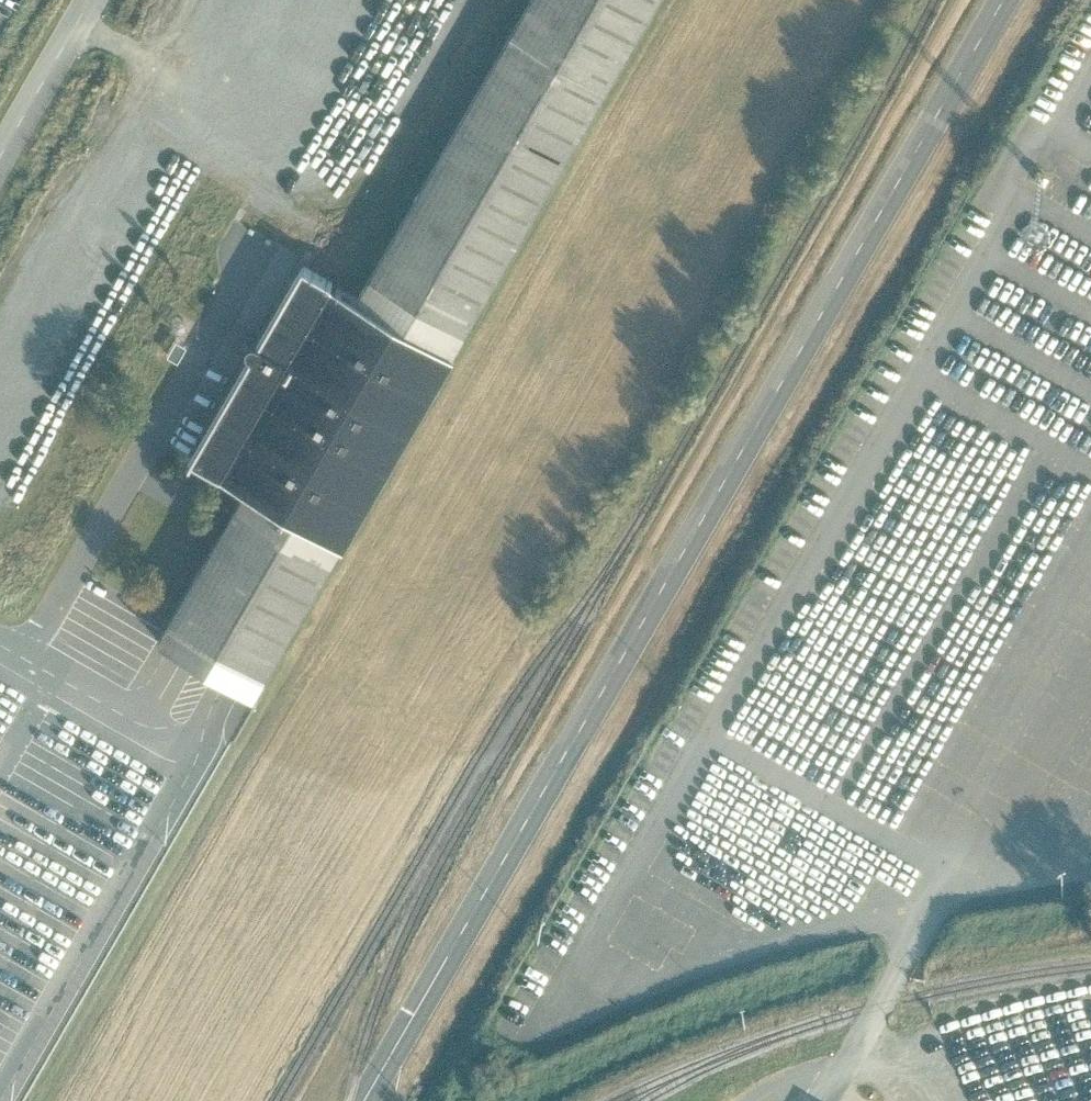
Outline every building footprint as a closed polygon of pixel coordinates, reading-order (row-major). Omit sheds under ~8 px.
[(656,0),(523,0),(353,293),(306,266),(195,456),(249,488),(163,640),(186,654),(209,667),(232,680),(255,693),(342,542),(453,351),(656,0)]
